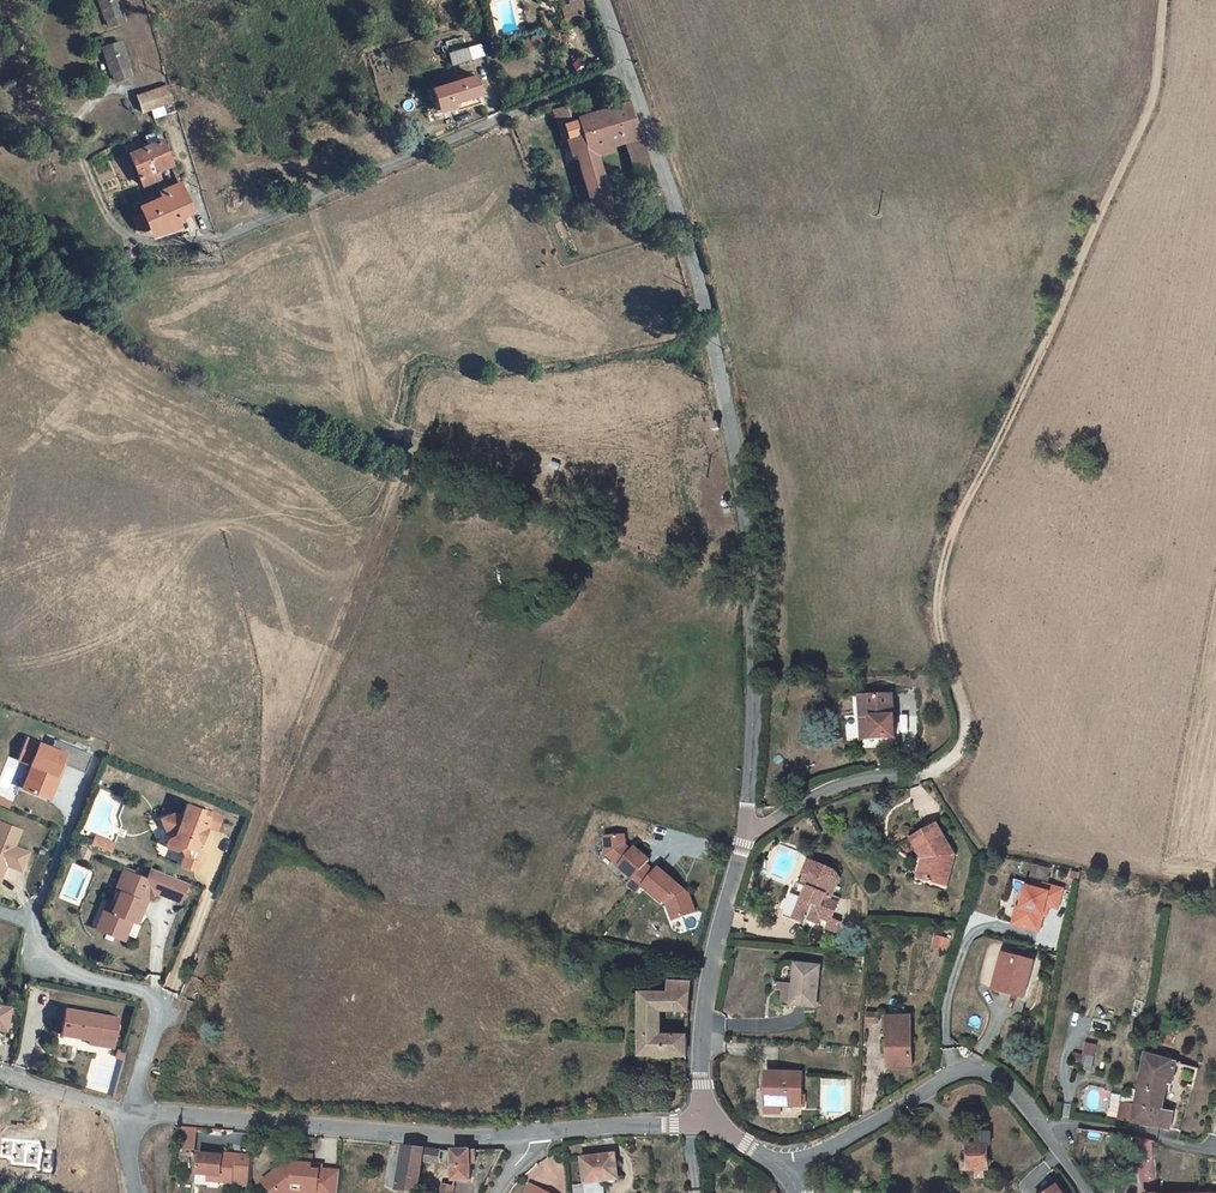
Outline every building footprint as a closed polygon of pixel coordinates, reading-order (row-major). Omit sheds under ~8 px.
[(106,30),(124,25),(117,0),(97,0),(106,30)] [(572,9),(582,6),(580,0),(571,2),(572,9)] [(586,20),(582,6),(572,9),(565,11),(569,24),(586,20)] [(121,42),(104,47),(115,82),(132,77),(121,42)] [(473,55),(469,44),(451,51),(454,61),(473,55)] [(478,74),(435,85),(442,109),(472,101),(471,96),(483,92),(478,74)] [(140,96),(145,112),(172,104),(167,88),(140,96)] [(567,121),(571,121),(589,116),(585,103),(564,108),(567,121)] [(642,137),(630,103),(589,116),(571,121),(580,152),(597,211),(610,208),(612,215),(634,210),(631,201),(618,205),(601,154),(614,150),(612,144),(642,137)] [(576,153),(580,152),(571,121),(567,121),(576,153)] [(131,145),(134,153),(144,149),(141,141),(131,145)] [(170,155),(164,142),(148,147),(154,161),(170,155)] [(154,161),(148,147),(144,149),(134,153),(131,154),(145,184),(163,178),(160,170),(175,164),(170,155),(154,161)] [(152,203),(164,230),(167,237),(185,228),(181,220),(196,212),(183,183),(162,191),(165,198),(152,203)] [(164,230),(152,203),(142,208),(146,217),(137,220),(143,235),(151,231),(153,234),(164,230)] [(711,426),(712,433),(719,432),(718,425),(711,426)] [(899,741),(897,698),(868,698),(869,742),(899,741)] [(21,790),(52,801),(69,752),(25,737),(17,761),(29,765),(21,790)] [(199,833),(205,832),(213,818),(188,808),(181,821),(174,818),(158,822),(167,842),(163,851),(173,855),(183,851),(186,852),(179,869),(195,876),(200,865),(195,857),(199,845),(197,839),(199,833)] [(224,822),(213,818),(205,832),(217,836),(224,822)] [(938,818),(917,830),(928,850),(931,871),(954,870),(951,842),(938,818)] [(1,883),(7,867),(23,872),(30,851),(16,847),(23,829),(0,821),(0,883),(1,883)] [(628,833),(609,834),(610,846),(618,853),(615,857),(623,864),(637,876),(631,883),(641,891),(646,885),(666,901),(668,899),(671,901),(673,907),(680,904),(684,915),(699,910),(692,892),(662,866),(659,870),(650,862),(653,858),(639,846),(636,849),(629,843),(628,833)] [(99,841),(96,849),(116,857),(119,849),(99,841)] [(87,852),(84,859),(92,863),(95,856),(87,852)] [(830,926),(832,920),(842,923),(843,920),(849,905),(840,902),(840,898),(843,899),(850,881),(844,870),(820,860),(809,885),(819,889),(806,921),(819,926),(820,923),(830,926)] [(1040,869),(1039,879),(1054,882),(1055,871),(1040,869)] [(179,906),(188,886),(150,871),(145,882),(122,873),(113,892),(118,894),(103,927),(125,937),(131,922),(138,925),(143,914),(138,912),(143,902),(159,898),(179,906)] [(1060,912),(1066,887),(1043,882),(1041,889),(1027,886),(1022,908),(1017,907),(1012,927),(1043,934),(1048,909),(1060,912)] [(819,889),(809,885),(804,897),(799,895),(791,919),(818,929),(819,926),(806,921),(819,889)] [(113,892),(110,900),(107,899),(95,929),(122,941),(125,937),(103,927),(118,894),(113,892)] [(680,904),(673,907),(677,918),(684,915),(680,904)] [(852,924),(843,920),(842,923),(840,931),(848,934),(852,924)] [(947,936),(944,948),(952,949),(955,938),(947,936)] [(1011,954),(1002,990),(1029,997),(1038,961),(1011,954)] [(799,962),(797,985),(795,1001),(795,1003),(819,1005),(823,964),(799,962)] [(665,1009),(691,1009),(694,979),(673,979),(672,990),(646,990),(646,1008),(665,1009)] [(786,1000),(795,1001),(797,985),(788,984),(786,1000)] [(3,1029),(9,1007),(0,1004),(0,1029),(3,1029)] [(68,1006),(62,1031),(86,1036),(83,1046),(96,1048),(98,1040),(113,1043),(118,1018),(103,1014),(68,1006)] [(646,1008),(646,1016),(646,1022),(658,1022),(658,1030),(664,1030),(665,1009),(646,1008)] [(914,1066),(915,1018),(888,1016),(887,1065),(914,1066)] [(646,1022),(646,1027),(646,1033),(646,1054),(658,1054),(658,1059),(676,1060),(676,1074),(689,1074),(690,1033),(658,1033),(658,1030),(658,1022),(646,1022)] [(1165,1024),(1163,1039),(1175,1041),(1178,1026),(1165,1024)] [(113,1043),(98,1040),(96,1048),(111,1051),(113,1043)] [(1095,1071),(1098,1056),(1090,1055),(1088,1069),(1095,1071)] [(1150,1055),(1147,1068),(1141,1105),(1169,1109),(1173,1080),(1177,1081),(1180,1060),(1150,1055)] [(774,1103),(789,1103),(810,1104),(811,1092),(806,1092),(807,1070),(774,1068),(773,1103),(774,1103)] [(1139,1121),(1141,1105),(1127,1102),(1124,1118),(1139,1121)] [(789,1113),(789,1103),(774,1103),(774,1113),(789,1113)] [(1175,1126),(1177,1110),(1169,1109),(1141,1105),(1139,1121),(1175,1126)] [(41,1142),(45,1129),(32,1125),(25,1122),(26,1117),(21,1115),(17,1133),(41,1142)] [(183,1127),(182,1150),(196,1150),(197,1127),(183,1127)] [(1160,1185),(1156,1142),(1140,1136),(1146,1187),(1160,1185)] [(989,1141),(969,1141),(970,1158),(963,1158),(963,1167),(976,1167),(976,1172),(984,1172),(984,1168),(989,1167),(989,1141)] [(438,1163),(440,1148),(404,1145),(398,1189),(419,1192),(423,1162),(438,1163)] [(475,1162),(475,1148),(455,1148),(454,1177),(471,1178),(472,1162),(475,1162)] [(616,1151),(583,1154),(585,1179),(618,1176),(616,1151)] [(302,1153),(300,1163),(314,1165),(315,1155),(302,1153)] [(210,1182),(249,1188),(252,1160),(236,1158),(236,1156),(220,1154),(220,1156),(202,1154),(199,1177),(211,1179),(210,1182)] [(340,1185),(341,1174),(322,1171),(323,1166),(314,1165),(300,1163),(297,1162),(296,1167),(284,1164),(266,1180),(277,1192),(339,1192),(340,1185)] [(539,1185),(526,1178),(518,1192),(534,1192),(539,1185)] [(1058,1179),(1039,1192),(1068,1192),(1058,1179)] [(575,1192),(586,1192),(585,1180),(575,1181),(575,1192)] [(439,1192),(453,1192),(454,1182),(441,1181),(439,1192)] [(173,1189),(174,1192),(188,1192),(185,1184),(173,1189)]
